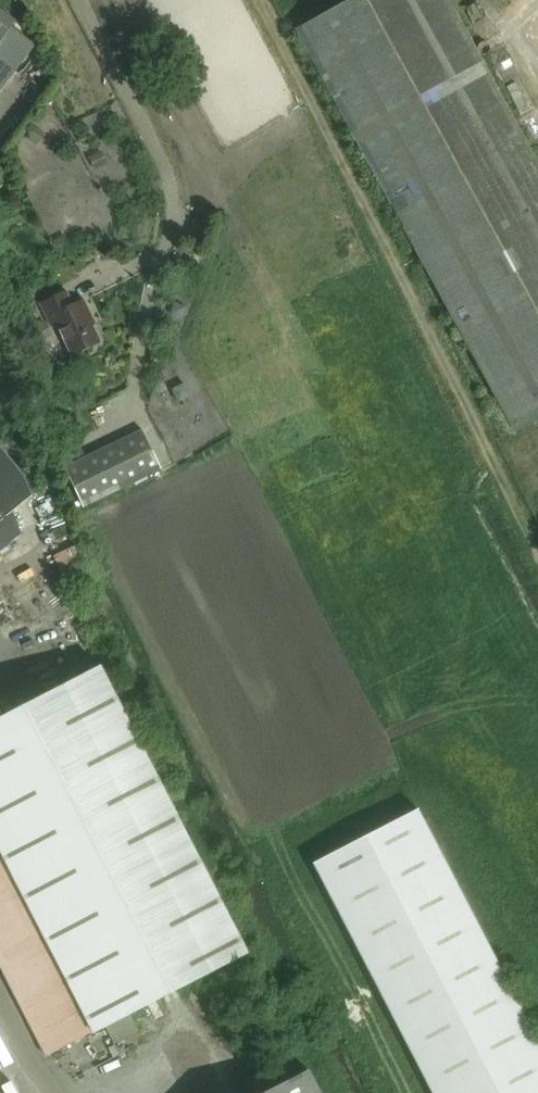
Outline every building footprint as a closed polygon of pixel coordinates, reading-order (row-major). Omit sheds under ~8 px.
[(537,418),(537,163),(449,0),(350,0),(297,29),(515,430),(537,418)] [(17,20),(0,8),(0,42),(12,26),(17,20)] [(89,317),(92,316),(84,299),(73,304),(67,291),(41,303),(52,326),(57,323),(73,355),(80,352),(81,354),(85,355),(93,352),(94,348),(93,345),(101,342),(89,317)] [(176,303),(173,310),(175,316),(182,319),(187,308),(176,303)] [(190,396),(185,384),(173,390),(179,402),(190,396)] [(84,506),(162,469),(143,430),(65,467),(84,506)] [(32,496),(24,475),(0,446),(0,550),(22,533),(13,511),(32,496)] [(221,965),(247,951),(101,667),(0,719),(0,965),(46,1055),(105,1025),(114,1043),(139,1030),(129,1012),(221,965)] [(418,809),(314,863),(433,1092),(537,1092),(537,1040),(418,809)] [(265,1092),(321,1092),(309,1070),(265,1092)] [(187,1071),(146,1092),(199,1092),(187,1071)]
